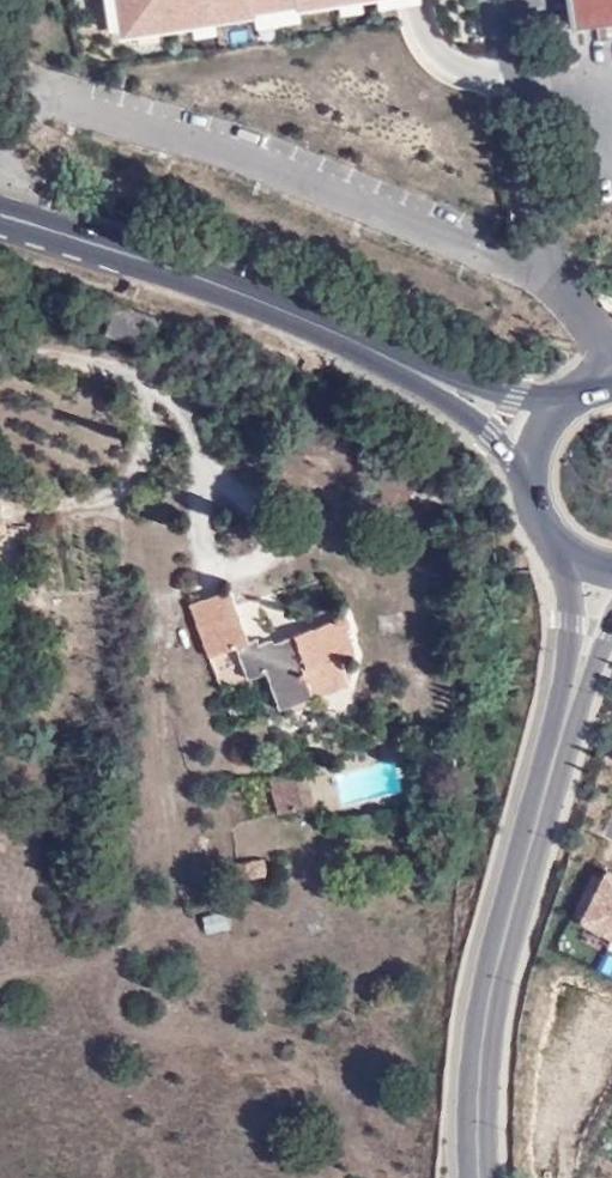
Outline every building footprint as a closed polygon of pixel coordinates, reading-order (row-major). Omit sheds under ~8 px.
[(124,33),(136,31),(137,35),(177,28),(176,25),(194,22),(215,18),(215,22),(256,16),(256,12),(300,5),(300,9),(340,3),(340,0),(118,0),(124,33)] [(342,14),(363,11),(362,0),(340,0),(340,3),(342,14)] [(382,8),(421,2),(421,0),(380,0),(382,8)] [(580,28),(611,23),(611,0),(575,0),(580,28)] [(256,16),(258,28),(302,21),(300,9),(300,5),(256,12),(256,16)] [(562,13),(547,16),(553,54),(568,52),(562,13)] [(194,22),(196,37),(217,34),(215,22),(215,18),(194,22)] [(145,354),(157,316),(117,300),(100,343),(145,354)] [(3,518),(0,519),(0,553),(9,552),(3,518)] [(245,635),(229,587),(190,601),(208,656),(233,646),(245,677),(263,671),(275,705),(344,681),(337,659),(352,653),(343,628),(346,627),(342,615),(272,639),(270,635),(258,638),(254,633),(245,635)] [(314,803),(305,766),(267,774),(276,813),(314,803)] [(607,871),(582,920),(611,936),(611,873),(607,871)]
